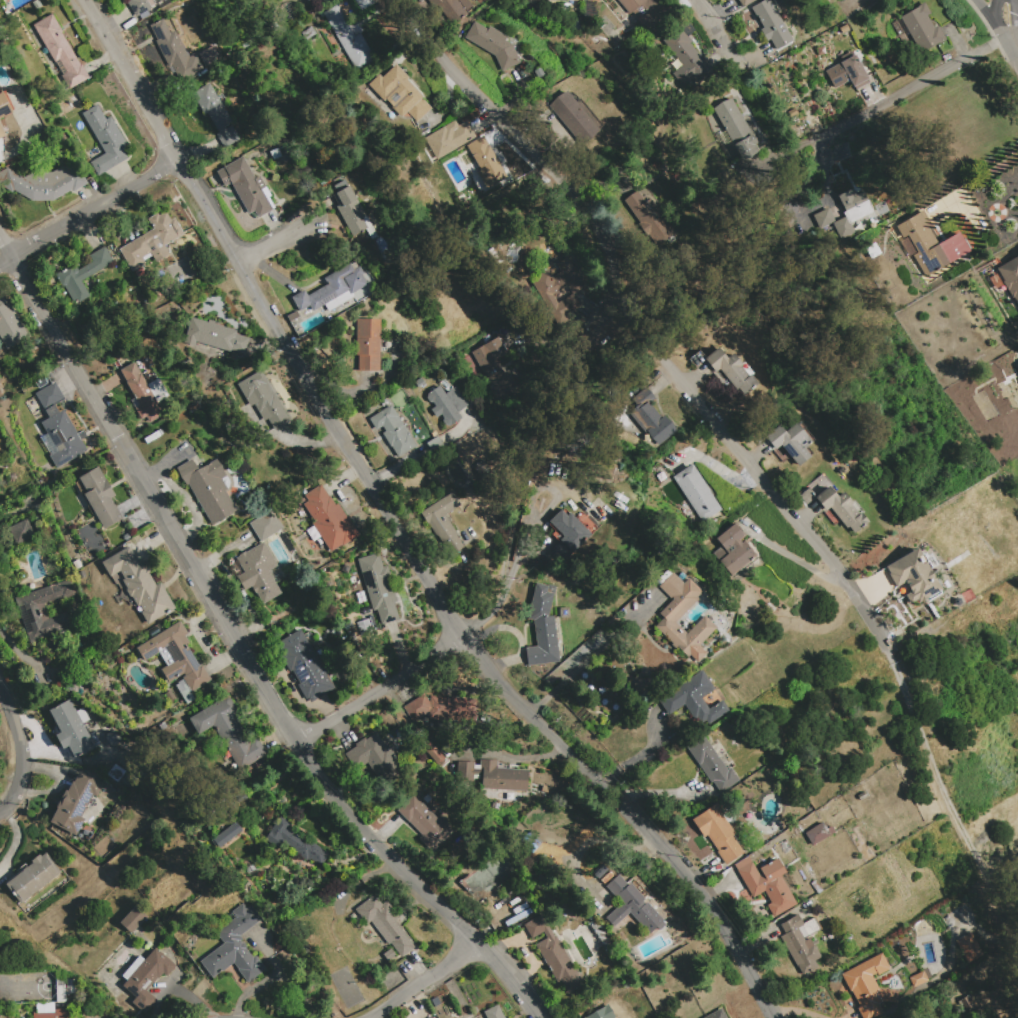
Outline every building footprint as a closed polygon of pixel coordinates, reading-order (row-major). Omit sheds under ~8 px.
[(131,1),(130,0),(146,0),(151,7),(135,17),(127,3),(131,1)] [(360,11),(354,0),(372,0),(374,3),(360,11)] [(434,7),(429,0),(468,0),(473,7),(466,13),(467,14),(452,26),(436,5),(434,7)] [(630,15),(618,0),(660,0),(659,22),(643,31),(633,12),(630,15)] [(743,8),(738,0),(756,0),(743,8)] [(750,8),(764,0),(771,0),(793,40),(775,50),(769,40),(766,41),(760,30),(762,28),(750,8)] [(938,25),(947,40),(940,44),(939,42),(920,53),(900,18),(918,7),(917,6),(924,1),(931,13),(927,15),(934,27),(938,25)] [(370,50),(373,49),(378,58),(356,71),(324,16),(321,18),(318,14),(322,11),(323,12),(336,5),(354,36),(360,33),(370,50)] [(80,65),(81,64),(89,78),(68,90),(60,76),(66,72),(59,59),(54,62),(33,25),(52,14),(62,32),(61,33),(80,65)] [(155,41),(156,40),(149,25),(163,18),(170,33),(175,31),(189,57),(195,54),(203,70),(179,82),(171,65),(169,66),(155,41)] [(487,29),(490,26),(507,37),(505,40),(512,44),(520,63),(502,71),(495,56),(465,37),(475,21),(487,29)] [(682,65),(662,40),(678,28),(679,30),(681,28),(691,41),(689,42),(713,72),(698,84),(693,78),(683,86),(672,73),(682,65)] [(213,45),(219,58),(204,66),(197,53),(213,45)] [(855,54),(869,78),(868,79),(869,82),(855,90),(851,83),(848,84),(847,82),(835,88),(825,71),(855,54)] [(417,122),(406,112),(401,117),(385,100),(384,101),(369,85),(380,74),(382,77),(396,64),(409,78),(407,79),(423,97),(421,98),(431,108),(417,122)] [(533,72),(540,67),(544,75),(537,79),(533,72)] [(219,133),(207,113),(204,114),(193,92),(209,83),(232,122),(225,126),(226,128),(231,125),(239,139),(224,148),(216,134),(219,133)] [(599,128),(599,129),(592,138),(581,145),(548,106),(556,97),(566,91),(576,102),(580,98),(603,125),(599,128)] [(12,113),(0,119),(0,93),(2,92),(12,113)] [(754,145),(763,161),(741,174),(734,162),(741,158),(713,109),(721,102),(731,98),(752,135),(756,138),(757,143),(754,145)] [(90,161),(105,153),(82,113),(97,104),(106,119),(111,116),(128,146),(123,149),(128,158),(98,175),(90,161)] [(788,112),(795,108),(798,113),(790,117),(788,112)] [(458,125),(466,120),(475,136),(467,141),(467,142),(437,160),(424,138),(455,120),(458,125)] [(487,189),(478,172),(481,170),(466,145),(483,135),(507,178),(487,189)] [(269,152),(278,148),(281,157),(272,160),(269,152)] [(248,214),(231,183),(224,187),(215,172),(242,157),(255,178),(259,176),(265,187),(261,189),(273,209),(258,218),(254,211),(248,214)] [(12,193),(0,184),(0,171),(8,167),(23,177),(31,173),(51,173),(68,163),(74,172),(79,169),(87,183),(72,192),(71,190),(52,200),(31,201),(14,190),(12,193)] [(365,229),(353,236),(330,196),(337,192),(333,186),(344,180),(347,186),(348,185),(377,237),(371,240),(365,229)] [(844,211),(837,198),(859,186),(867,200),(868,200),(874,212),(849,224),(843,212),(844,211)] [(643,188),(649,189),(661,206),(658,208),(678,238),(673,241),(675,244),(661,253),(624,200),(631,194),(638,191),(639,191),(643,188)] [(119,249),(153,229),(147,218),(164,209),(171,220),(175,218),(184,234),(164,246),(170,254),(155,263),(151,256),(144,261),(145,263),(132,271),(119,249)] [(903,238),(896,226),(923,210),(933,228),(930,230),(938,244),(956,234),(955,232),(959,230),(963,237),(965,236),(972,248),(969,250),(970,251),(925,277),(913,256),(918,253),(917,252),(909,256),(900,241),(908,237),(907,235),(903,238)] [(875,242),(881,253),(870,259),(864,248),(875,242)] [(55,274),(74,263),(78,270),(92,261),(88,255),(104,246),(114,262),(82,281),(90,296),(75,305),(64,286),(62,287),(55,274)] [(997,268),(1017,255),(1017,305),(1004,282),(1005,281),(997,268)] [(556,321),(531,280),(547,270),(552,278),(561,272),(556,264),(566,258),(583,286),(573,292),(568,284),(552,294),(558,304),(574,294),(581,306),(556,321)] [(348,290),(312,311),(309,306),(300,311),(292,298),(304,290),(307,296),(327,284),(324,279),(350,263),(350,264),(355,262),(358,267),(359,266),(364,274),(362,275),(367,284),(350,294),(348,290)] [(134,272),(141,267),(145,272),(138,278),(134,272)] [(6,349),(0,338),(0,298),(6,295),(29,337),(6,349)] [(287,316),(297,311),(300,317),(290,321),(287,316)] [(249,337),(245,356),(185,340),(191,317),(207,322),(208,320),(215,321),(214,324),(237,330),(236,334),(249,337)] [(356,319),(380,319),(380,371),(356,371),(356,319)] [(471,352),(497,337),(498,338),(500,337),(508,351),(506,352),(507,354),(496,361),(503,373),(508,370),(517,386),(495,399),(486,383),(489,382),(471,352)] [(724,355),(727,358),(733,353),(741,363),(744,361),(754,374),(752,375),(759,383),(755,386),(756,388),(752,391),(751,390),(744,395),(739,389),(737,390),(730,383),(724,388),(712,373),(705,379),(689,359),(700,350),(706,357),(718,347),(719,349),(723,346),(728,352),(724,355)] [(147,384),(141,374),(145,371),(144,370),(143,370),(137,359),(148,352),(155,364),(149,367),(150,369),(151,368),(157,378),(147,384)] [(134,362),(141,374),(147,384),(158,402),(165,413),(150,422),(146,417),(141,420),(129,400),(135,397),(119,371),(134,362)] [(289,420),(274,429),(266,416),(263,418),(255,404),(250,407),(238,385),(262,371),(289,420)] [(38,388),(34,381),(43,376),(47,383),(38,388)] [(147,384),(157,378),(158,378),(169,396),(158,402),(147,384)] [(421,378),(424,383),(417,388),(414,382),(421,378)] [(55,405),(59,413),(64,410),(77,433),(83,430),(87,437),(81,440),(87,451),(56,468),(49,456),(56,452),(40,423),(48,418),(35,393),(56,382),(65,399),(55,405)] [(441,414),(436,418),(430,410),(435,406),(427,394),(439,385),(445,393),(455,386),(468,405),(458,412),(461,417),(449,426),(441,414)] [(676,431),(655,447),(622,406),(646,387),(655,398),(650,402),(662,417),(664,415),(676,431)] [(391,405),(416,445),(397,457),(382,433),(385,431),(382,426),(376,430),(369,419),(391,405)] [(779,425),(785,432),(796,423),(800,421),(814,439),(811,441),(812,442),(807,447),(812,453),(809,455),(810,456),(798,466),(780,445),(775,449),(765,437),(779,425)] [(426,443),(437,436),(443,445),(431,452),(426,443)] [(213,525),(188,484),(185,486),(175,468),(191,459),(198,470),(216,458),(227,476),(222,479),(228,489),(225,491),(237,511),(213,525)] [(672,477),(692,464),(710,492),(709,492),(721,509),(702,522),(672,477)] [(87,493),(79,478),(99,467),(115,496),(111,498),(123,519),(103,530),(84,494),(87,493)] [(332,554),(312,524),(315,522),(303,504),(308,501),(304,496),(321,485),(328,496),(329,495),(335,505),(338,503),(360,536),(332,554)] [(816,500),(808,507),(798,496),(809,487),(816,496),(828,486),(837,496),(843,492),(851,501),(853,500),(864,512),(862,514),(868,522),(854,533),(848,526),(846,528),(829,508),(825,511),(816,500)] [(420,512),(452,492),(460,505),(445,514),(458,535),(457,536),(464,546),(450,555),(420,512)] [(592,534),(562,564),(549,551),(563,536),(549,522),(561,509),(562,510),(564,508),(569,513),(570,512),(592,534)] [(249,523),(271,509),(283,528),(260,541),(249,523)] [(27,519),(36,538),(16,546),(8,528),(27,519)] [(756,556),(731,576),(712,554),(721,546),(714,539),(734,523),(745,536),(742,539),(756,556)] [(282,593),(263,604),(252,586),(244,591),(235,577),(244,571),(236,558),(239,556),(238,554),(245,550),(246,552),(263,542),(277,566),(269,571),(282,593)] [(173,610),(173,611),(164,616),(147,625),(140,612),(142,611),(139,606),(136,607),(131,597),(130,598),(125,589),(126,588),(122,580),(124,579),(120,571),(109,577),(101,562),(129,547),(138,563),(146,559),(153,571),(149,573),(155,585),(161,582),(175,608),(173,610)] [(917,600),(911,604),(905,595),(911,591),(906,581),(896,587),(888,575),(890,574),(885,567),(917,548),(921,554),(922,553),(928,562),(926,563),(941,589),(939,590),(941,593),(930,600),(928,596),(918,602),(917,600)] [(373,611),(357,559),(379,552),(383,566),(386,565),(397,601),(394,602),(400,620),(381,626),(377,610),(373,611)] [(78,560),(82,568),(76,571),(71,563),(78,560)] [(340,571),(344,564),(351,568),(347,575),(340,571)] [(627,570),(633,565),(640,574),(633,579),(627,570)] [(652,580),(666,566),(683,583),(688,578),(702,591),(696,597),(698,598),(675,622),(686,633),(704,615),(717,627),(699,646),(707,653),(697,662),(690,655),(688,657),(678,648),(677,648),(655,627),(663,618),(659,614),(672,600),(652,580)] [(84,571),(85,577),(78,579),(76,573),(84,571)] [(69,579),(70,583),(73,582),(78,595),(58,602),(57,598),(43,603),(48,618),(64,612),(70,629),(30,643),(14,598),(69,579)] [(549,616),(553,616),(560,662),(527,666),(525,647),(537,646),(533,620),(528,619),(535,582),(555,586),(549,616)] [(360,608),(368,606),(370,611),(362,614),(360,608)] [(559,607),(569,607),(569,617),(559,618),(559,607)] [(368,618),(372,634),(360,637),(356,622),(368,618)] [(184,673),(169,682),(161,669),(173,661),(165,648),(144,661),(136,648),(180,621),(188,634),(185,635),(191,645),(188,647),(200,666),(202,665),(212,680),(191,692),(182,677),(186,675),(184,673)] [(300,629),(335,688),(310,703),(308,699),(305,700),(296,684),(298,683),(291,671),(289,673),(278,655),(281,653),(276,644),(300,629)] [(722,700),(729,711),(700,729),(684,705),(668,715),(657,699),(702,670),(715,689),(702,697),(709,708),(722,700)] [(635,691),(634,685),(637,681),(642,679),(647,682),(648,688),(645,692),(640,694),(635,691)] [(213,726),(199,735),(189,718),(228,694),(238,711),(234,714),(250,740),(256,736),(268,754),(241,771),(213,726)] [(428,713),(411,722),(402,706),(424,694),(429,702),(429,695),(451,698),(452,696),(474,698),(472,722),(427,718),(428,713)] [(48,711),(70,699),(76,711),(83,707),(90,720),(82,724),(95,747),(74,759),(68,747),(63,749),(55,735),(60,732),(48,711)] [(115,732),(121,739),(113,747),(107,739),(107,735),(111,731),(115,732)] [(346,753),(356,746),(355,744),(364,737),(366,740),(376,732),(385,746),(388,744),(395,754),(392,755),(401,768),(370,788),(346,753)] [(686,748),(703,736),(727,770),(730,768),(739,780),(721,793),(713,782),(711,783),(686,748)] [(429,741),(444,758),(437,764),(422,747),(429,741)] [(527,791),(479,789),(479,781),(456,780),(457,762),(474,762),(474,765),(480,765),(480,759),(497,760),(497,764),(507,764),(507,768),(528,769),(527,791)] [(67,791),(73,781),(80,770),(104,784),(96,797),(93,795),(81,817),(84,819),(76,835),(50,822),(58,807),(56,807),(65,790),(67,791)] [(857,796),(864,792),(866,797),(860,801),(857,796)] [(422,799),(427,794),(431,798),(426,803),(422,799)] [(397,811),(413,795),(439,820),(441,818),(451,827),(430,849),(419,838),(422,835),(397,811)] [(691,820),(716,803),(727,818),(725,820),(734,833),(731,835),(744,853),(725,866),(716,852),(718,851),(706,835),(704,837),(691,820)] [(328,854),(319,868),(281,843),(277,849),(264,841),(280,816),(291,824),(289,828),(328,854)] [(804,834),(822,822),(826,828),(831,826),(835,832),(812,846),(804,834)] [(216,838),(236,823),(242,831),(222,846),(216,838)] [(532,853),(520,840),(531,830),(543,843),(532,853)] [(41,857),(46,853),(51,859),(52,859),(62,872),(61,873),(21,904),(6,884),(32,864),(31,862),(40,855),(41,857)] [(733,864),(748,856),(753,866),(754,865),(756,869),(777,858),(786,873),(780,875),(797,905),(773,917),(766,904),(770,902),(764,892),(752,898),(733,864)] [(618,874),(628,884),(627,885),(645,904),(647,902),(664,920),(656,927),(630,900),(625,906),(606,886),(618,874)] [(388,945),(371,922),(367,925),(355,909),(374,895),(381,905),(386,901),(398,916),(393,920),(414,947),(401,957),(390,943),(388,945)] [(241,942),(243,942),(246,946),(246,949),(252,957),(255,955),(266,968),(248,983),(237,969),(238,969),(234,963),(222,972),(221,971),(212,977),(200,961),(224,943),(216,933),(234,919),(233,916),(234,915),(232,911),(242,903),(246,909),(250,906),(261,919),(241,935),(243,939),(240,941),(241,942)] [(120,923),(135,906),(147,917),(131,934),(120,923)] [(507,926),(504,921),(529,907),(532,912),(507,926)] [(523,925),(542,914),(554,936),(556,935),(571,962),(574,961),(579,969),(576,971),(584,985),(568,994),(561,980),(557,983),(535,944),(547,938),(543,931),(531,938),(523,925)] [(780,924),(797,914),(804,925),(798,928),(805,940),(810,938),(812,942),(816,940),(818,943),(814,945),(821,957),(815,961),(818,967),(808,973),(780,924)] [(955,941),(971,932),(983,955),(967,964),(955,941)] [(123,985),(127,980),(122,976),(139,955),(145,960),(155,947),(176,965),(167,976),(162,973),(148,990),(158,999),(145,1013),(132,1002),(136,997),(123,985)] [(383,954),(391,948),(396,955),(388,961),(383,954)] [(883,1013),(874,1017),(861,1017),(856,1008),(859,1007),(851,990),(850,991),(841,974),(881,953),(890,969),(877,976),(875,973),(871,975),(879,989),(897,990),(897,1004),(878,1003),(883,1013)] [(923,969),(926,967),(931,977),(928,979),(923,969)] [(908,978),(922,971),(927,981),(913,988),(908,978)] [(959,1000),(968,994),(970,997),(969,998),(973,1004),(972,1005),(975,1008),(968,1013),(959,1000)] [(54,1012),(36,1013),(36,1003),(54,1003),(54,1009),(54,1012)] [(497,1004),(504,1017),(486,1017),(483,1011),(497,1004)] [(615,1017),(613,1017),(583,1017),(608,1004),(615,1017)] [(74,1012),(74,1017),(33,1017),(33,1013),(36,1013),(54,1012),(54,1009),(71,1008),(71,1012),(74,1012)] [(721,1008),(727,1017),(704,1017),(721,1008)]
